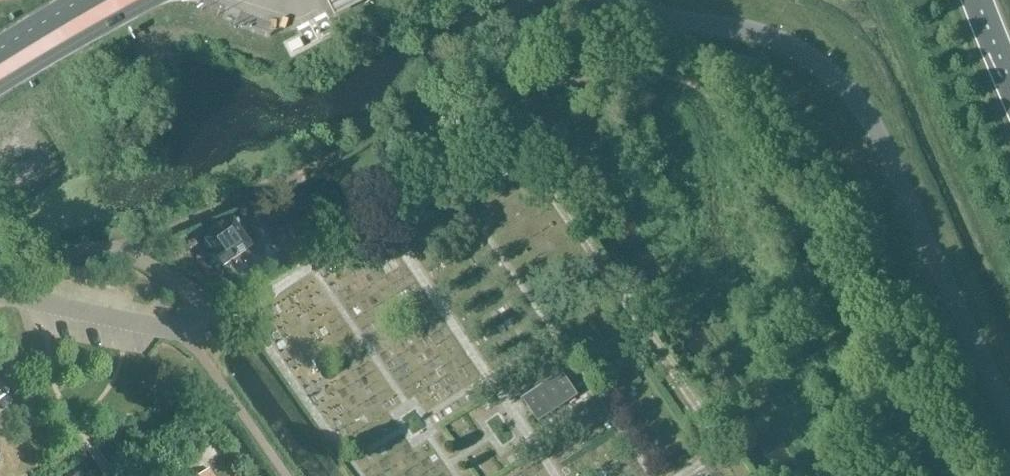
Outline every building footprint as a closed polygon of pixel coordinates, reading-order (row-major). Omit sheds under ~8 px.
[(338,21),(375,2),(375,0),(328,0),(338,21)] [(211,252),(221,267),(250,247),(232,220),(223,226),(222,224),(212,231),(213,233),(204,240),(212,252),(211,252)] [(295,236),(290,226),(276,234),(281,244),(295,236)] [(579,396),(564,372),(523,398),(538,422),(579,396)]
